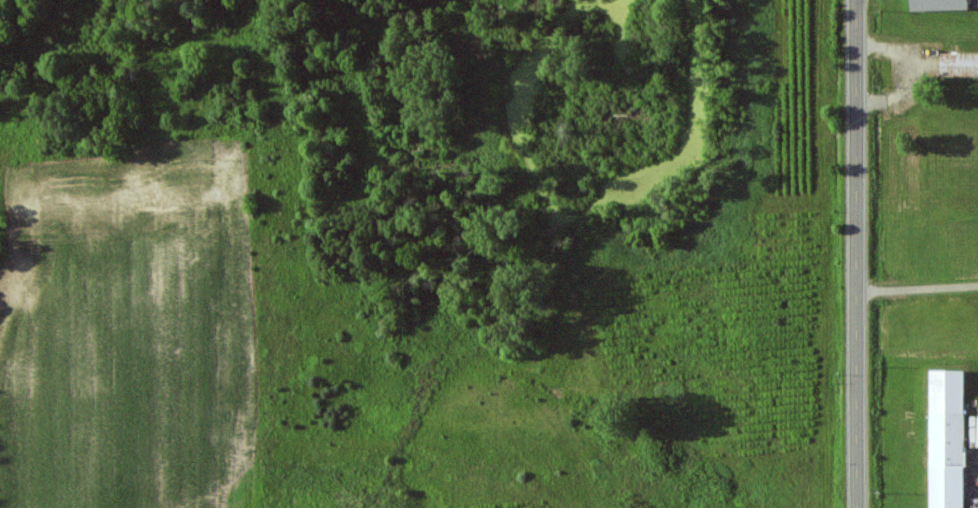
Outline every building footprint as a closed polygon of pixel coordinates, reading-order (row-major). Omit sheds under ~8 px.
[(912,10),(912,0),(970,0),(970,10),(912,10)] [(943,53),(977,55),(977,78),(942,77),(943,53)] [(965,459),(961,459),(961,464),(949,464),(949,449),(965,450),(965,370),(931,370),(931,507),(965,507),(965,459)]
